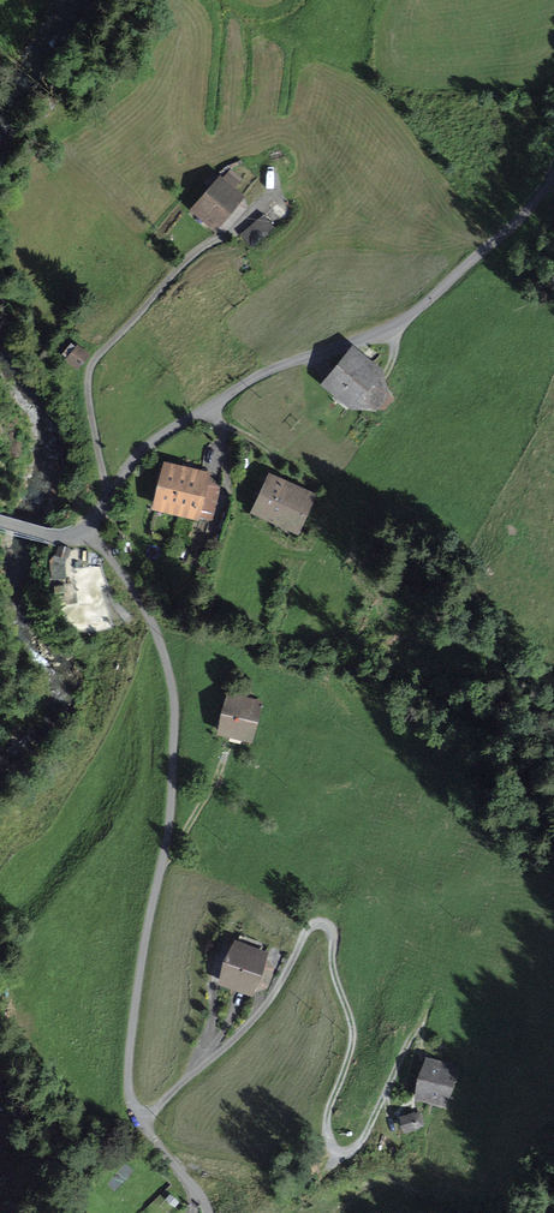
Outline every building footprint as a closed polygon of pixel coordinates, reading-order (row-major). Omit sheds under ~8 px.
[(239,180),(230,173),(224,181),(219,178),(193,211),(215,229),(240,197),(232,190),(239,180)] [(262,211),(242,232),(256,245),(276,224),(262,211)] [(90,356),(77,346),(67,359),(79,369),(90,356)] [(322,384),(352,409),(356,405),(378,412),(391,396),(380,376),(383,372),(353,347),(322,384)] [(183,472),(163,467),(153,509),(198,520),(200,513),(212,516),(218,491),(205,488),(207,477),(183,472)] [(315,496),(271,475),(254,511),(298,532),(315,496)] [(260,703),(230,695),(220,734),(251,741),(260,703)] [(267,952),(236,941),(221,983),(251,993),(255,984),(262,986),(271,961),(265,959),(267,952)] [(458,1066),(427,1057),(414,1099),(445,1109),(458,1066)] [(422,1125),(419,1114),(414,1115),(414,1114),(401,1117),(405,1132),(416,1129),(415,1127),(422,1125)]
